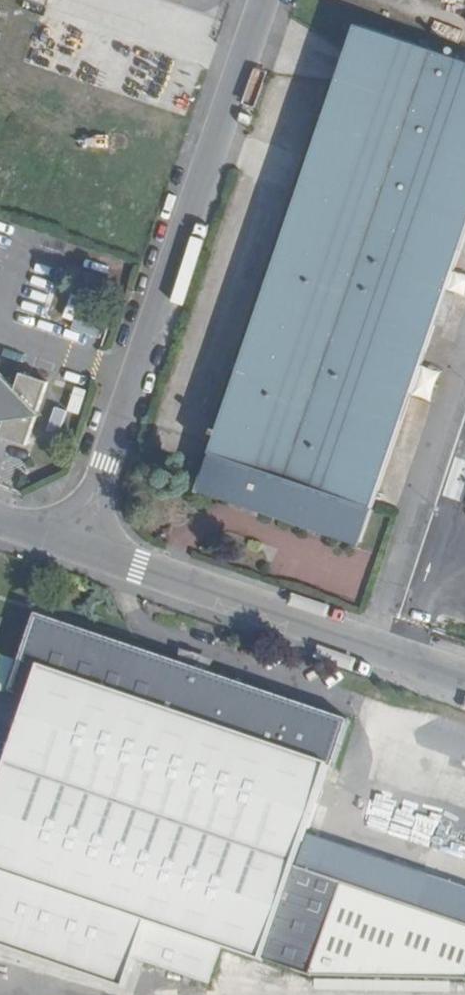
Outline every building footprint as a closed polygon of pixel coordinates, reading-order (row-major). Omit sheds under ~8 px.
[(464,241),(464,60),(358,23),(198,493),(362,549),(464,241)] [(49,379),(20,370),(17,381),(0,366),(0,424),(3,423),(1,437),(28,445),(49,379)] [(36,620),(14,697),(30,703),(0,792),(0,875),(308,979),(464,981),(464,925),(301,872),(349,725),(36,620)]
